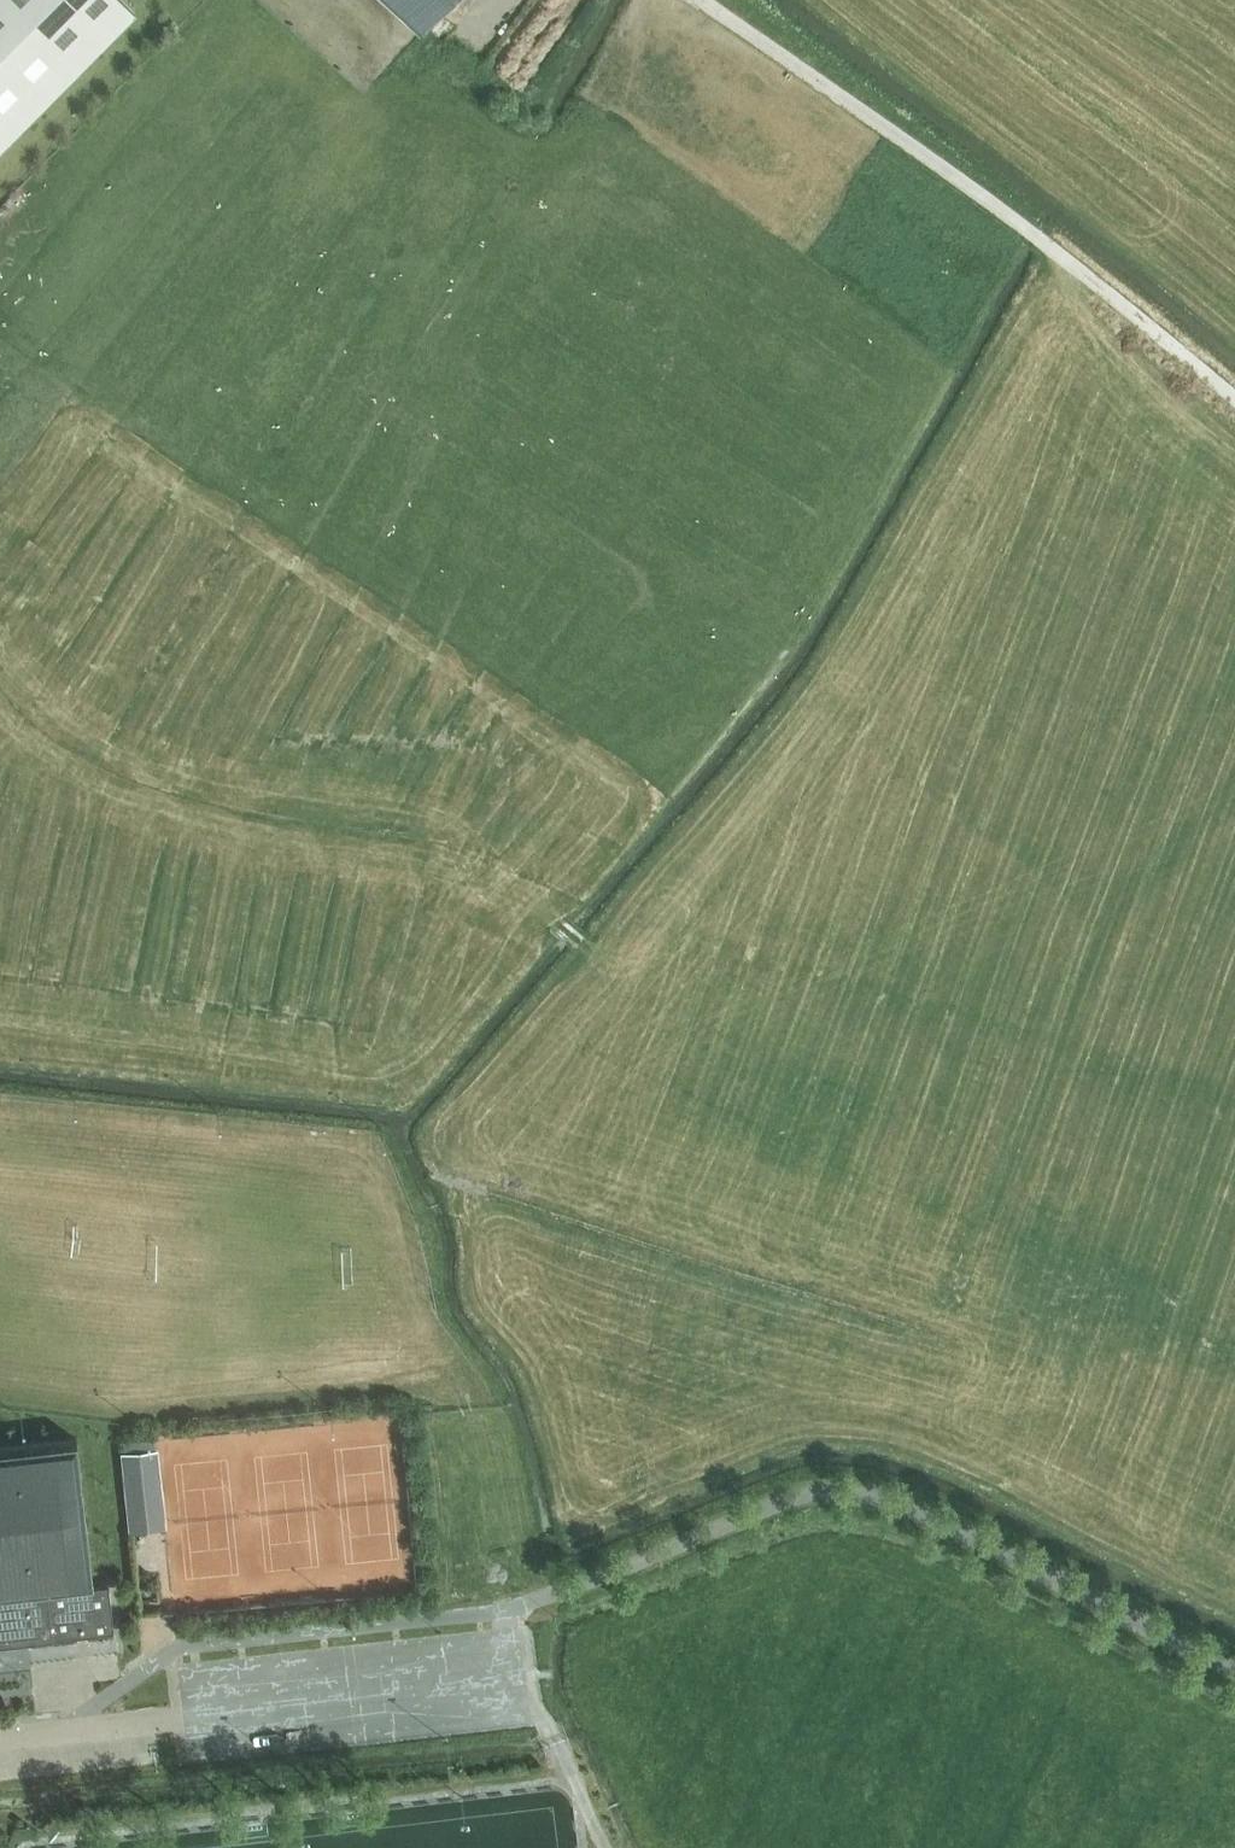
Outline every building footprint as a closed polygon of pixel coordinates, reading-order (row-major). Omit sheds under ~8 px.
[(135,8),(127,0),(0,0),(0,144),(135,8)] [(422,31),(450,0),(389,0),(422,31)] [(114,1631),(108,1584),(93,1586),(76,1438),(0,1446),(0,1644),(114,1631)] [(130,1531),(167,1528),(158,1447),(122,1451),(130,1531)]
